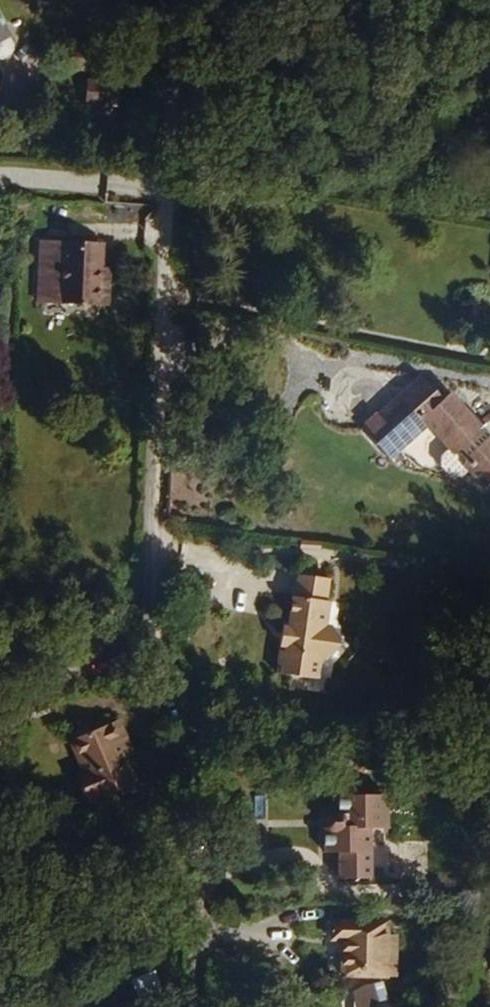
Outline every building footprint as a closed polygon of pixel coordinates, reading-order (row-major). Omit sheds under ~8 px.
[(0,22),(0,48),(12,41),(0,22)] [(118,123),(124,92),(98,87),(92,117),(118,123)] [(96,269),(98,237),(33,233),(31,289),(103,294),(104,270),(96,269)] [(438,419),(421,399),(420,391),(428,387),(434,389),(447,403),(454,397),(430,372),(394,406),(420,435),(438,419)] [(460,390),(454,397),(447,403),(434,389),(428,387),(420,391),(421,399),(438,419),(440,417),(459,440),(452,446),(452,456),(460,466),(470,467),(479,461),(489,474),(489,419),(487,421),(460,390)] [(420,435),(394,406),(376,422),(403,452),(420,435)] [(337,634),(322,612),(327,590),(321,589),(325,569),(294,562),(291,587),(284,587),(280,626),(337,634)] [(317,647),(337,634),(280,626),(279,637),(274,637),(271,660),(315,667),(317,647)] [(138,767),(116,729),(123,725),(114,705),(66,722),(80,753),(72,758),(88,783),(138,767)] [(381,791),(338,791),(338,822),(316,822),(316,851),(329,851),(329,875),(362,875),(362,827),(381,827),(381,791)] [(393,952),(392,913),(385,912),(383,896),(326,896),(326,916),(340,916),(340,951),(363,951),(380,951),(393,952)] [(386,1004),(390,986),(382,984),(380,951),(363,951),(363,961),(350,963),(354,1002),(363,1000),(386,1004)] [(179,981),(171,954),(151,960),(157,988),(179,981)]
